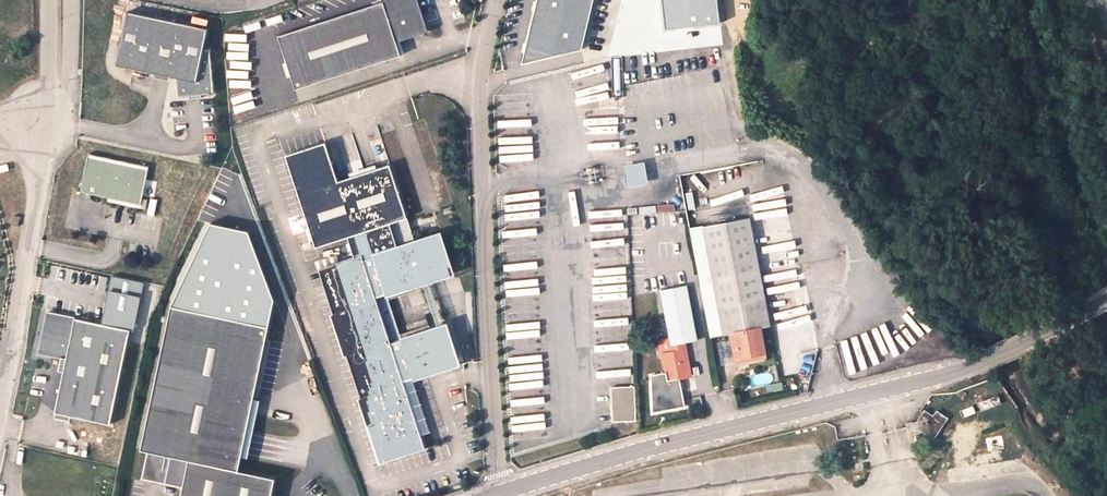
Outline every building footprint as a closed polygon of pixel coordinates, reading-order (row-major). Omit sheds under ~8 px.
[(383,1),(278,35),(295,89),(400,55),(396,42),(428,32),(418,0),(382,0),(383,1)] [(520,62),(580,44),(591,0),(536,0),(520,62)] [(208,28),(127,11),(116,64),(155,72),(168,75),(177,76),(179,97),(214,94),(210,49),(203,49),(208,28)] [(389,462),(428,449),(407,387),(454,371),(440,331),(405,343),(396,314),(385,318),(379,300),(390,297),(391,300),(426,289),(433,286),(447,282),(433,241),(415,247),(389,164),(339,181),(326,142),(285,155),(317,248),(349,237),(356,258),(324,269),(389,462)] [(148,167),(89,154),(81,192),(127,202),(138,204),(141,205),(148,167)] [(741,364),(765,360),(759,327),(770,325),(749,218),(704,227),(725,334),(729,333),(735,332),(741,364)] [(439,239),(433,241),(447,282),(453,279),(439,239)] [(433,286),(426,289),(440,331),(454,371),(460,369),(433,286)] [(697,340),(687,286),(660,291),(669,338),(670,345),(684,343),(697,340)] [(390,297),(379,300),(385,318),(396,314),(391,300),(390,297)] [(140,449),(148,450),(142,479),(182,487),(180,495),(272,495),(276,479),(239,472),(268,327),(169,307),(140,449)] [(131,330),(47,312),(38,355),(67,361),(56,412),(111,424),(131,330)] [(735,332),(729,333),(735,366),(741,364),(735,332)] [(686,350),(684,343),(670,345),(669,338),(660,340),(662,354),(686,350)] [(686,350),(662,354),(666,372),(667,381),(680,378),(691,376),(686,350)] [(667,381),(666,372),(651,375),(653,413),(685,407),(680,378),(667,381)] [(613,421),(637,421),(636,387),(615,388),(615,400),(612,400),(613,421)] [(997,395),(979,403),(982,410),(1000,402),(997,395)] [(914,426),(918,429),(933,439),(948,417),(937,410),(933,415),(925,410),(923,412),(917,421),(914,426)] [(908,430),(918,429),(914,426),(917,421),(906,423),(907,427),(908,430)] [(855,460),(857,471),(863,470),(862,459),(855,460)]
